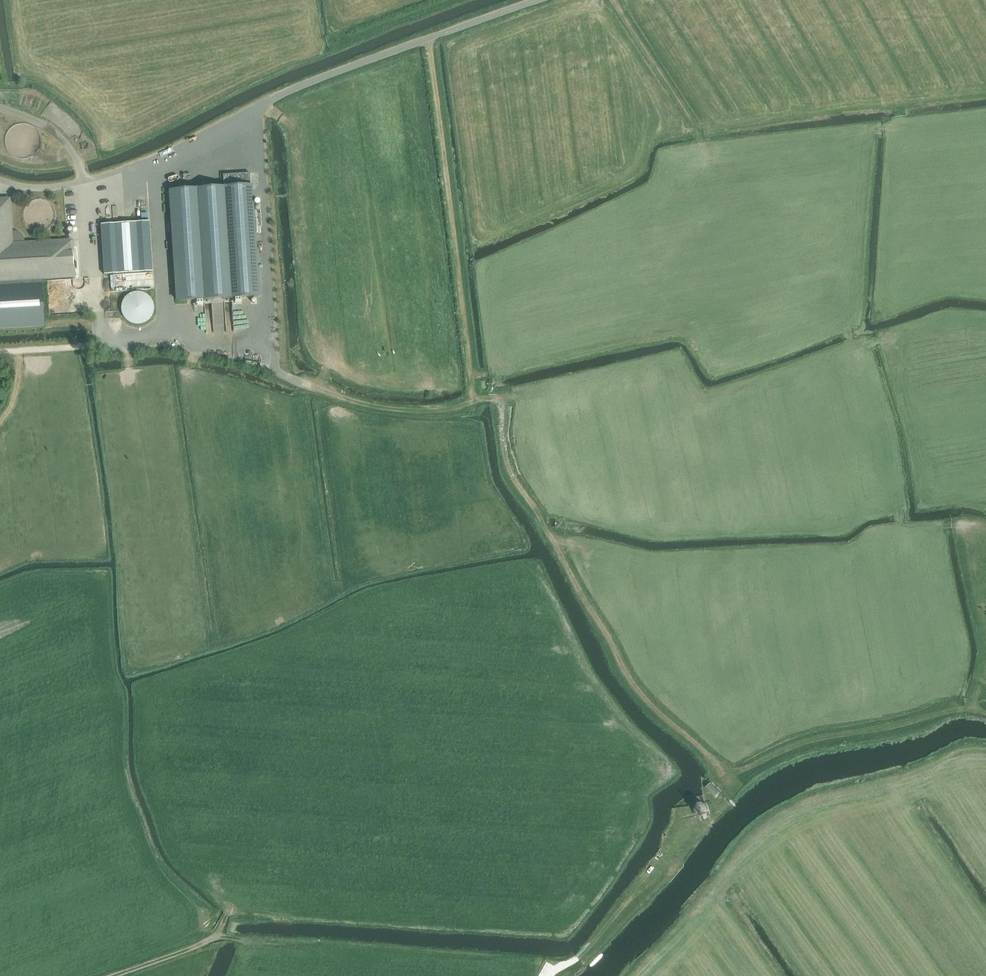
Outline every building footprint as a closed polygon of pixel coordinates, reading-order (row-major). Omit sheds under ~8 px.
[(197,306),(203,306),(202,300),(235,298),(235,304),(241,303),(240,298),(257,297),(252,219),(249,173),(223,175),(224,187),(171,190),(178,302),(197,301),(197,306)] [(11,231),(9,199),(0,200),(0,329),(45,326),(42,279),(74,277),(72,240),(25,243),(24,239),(22,236),(19,233),(15,232),(11,231)] [(101,225),(104,275),(152,271),(149,221),(101,225)] [(141,324),(144,323),(146,322),(148,320),(150,318),(151,316),(153,314),(153,311),(154,309),(154,306),(153,303),(152,301),(151,299),(149,297),(147,295),(145,293),(143,292),(140,292),(137,292),(135,292),(132,292),(130,293),(128,295),(126,297),(124,299),(123,301),(122,303),(121,306),(121,308),(121,311),(122,314),(123,316),(125,318),(126,320),(129,322),(131,323),(133,324),(136,324),(139,324),(141,324)] [(705,788),(715,798),(720,793),(711,783),(705,788)] [(701,802),(696,806),(693,811),(697,817),(703,819),(705,819),(709,817),(710,814),(711,808),(706,804),(701,802)]
